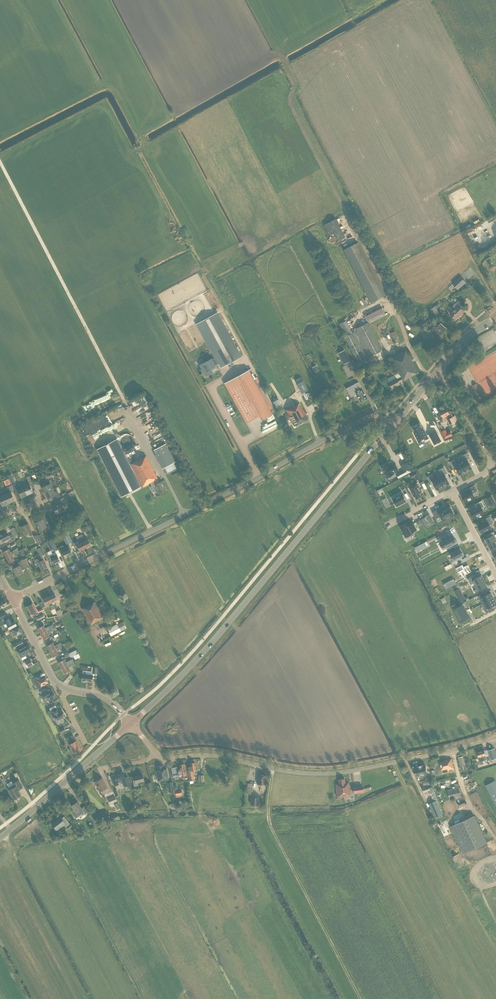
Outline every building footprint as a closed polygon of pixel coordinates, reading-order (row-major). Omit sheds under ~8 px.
[(336,219),(324,225),(329,236),(334,233),(338,241),(345,237),(336,219)] [(358,243),(344,250),(371,302),(385,295),(358,243)] [(466,283),(460,276),(452,284),(458,290),(466,283)] [(450,314),(456,320),(464,312),(460,308),(462,305),(458,301),(453,306),(451,308),(453,311),(450,314)] [(440,306),(439,304),(430,309),(434,314),(438,312),(436,309),(440,306)] [(382,307),(365,316),(367,321),(369,324),(386,315),(382,307)] [(242,356),(217,312),(196,324),(214,357),(199,365),(205,376),(213,372),(210,368),(218,364),(220,368),(242,356)] [(371,357),(357,330),(355,331),(354,331),(352,332),(346,320),(339,324),(346,336),(344,337),(358,363),(371,357)] [(356,328),(357,330),(371,357),(382,351),(367,323),(356,328)] [(432,334),(435,341),(436,341),(439,339),(438,337),(441,334),(441,335),(447,329),(440,323),(436,328),(434,326),(433,328),(434,330),(435,332),(432,334)] [(425,331),(424,329),(419,332),(424,341),(431,336),(428,330),(425,331)] [(344,364),(350,361),(344,350),(338,353),(344,364)] [(418,373),(406,351),(402,353),(402,352),(389,358),(397,373),(387,379),(389,382),(388,382),(392,389),(400,384),(399,383),(402,381),(418,373)] [(380,363),(387,376),(388,375),(386,371),(391,369),(386,360),(380,363)] [(253,372),(252,369),(249,371),(248,370),(224,383),(246,423),(260,415),(262,419),(272,414),(270,410),(273,408),(257,378),(254,380),(250,373),(253,372)] [(303,380),(297,383),(302,393),(308,390),(303,380)] [(360,402),(367,398),(362,388),(358,382),(346,388),(351,397),(356,394),(360,402)] [(278,399),(272,402),(277,411),(283,408),(278,399)] [(308,420),(300,404),(294,407),(293,405),(287,409),(287,408),(286,408),(286,409),(285,410),(294,426),(295,426),(296,426),(308,420)] [(440,412),(443,418),(446,417),(450,425),(457,421),(454,416),(453,417),(450,411),(448,412),(447,409),(440,412)] [(420,424),(412,428),(415,432),(414,433),(419,443),(429,438),(423,428),(420,424)] [(436,430),(429,434),(435,445),(442,441),(436,430)] [(133,443),(134,441),(133,439),(132,437),(130,435),(128,434),(126,433),(124,434),(122,435),(120,437),(119,439),(119,441),(119,443),(120,445),(122,447),(124,448),(126,448),(128,448),(130,447),(132,445),(133,443)] [(116,439),(98,448),(122,496),(142,486),(142,487),(150,483),(152,486),(150,487),(153,492),(157,490),(159,494),(166,490),(162,481),(159,482),(146,456),(142,458),(135,461),(132,454),(135,453),(133,450),(135,449),(134,446),(122,451),(116,439)] [(156,454),(163,468),(175,462),(167,448),(156,454)] [(470,458),(467,453),(462,456),(465,460),(461,462),(466,472),(472,469),(467,460),(470,458)] [(466,472),(461,462),(457,464),(455,460),(450,462),(453,467),(455,466),(460,475),(466,472)] [(383,465),(381,466),(387,477),(394,473),(394,472),(398,470),(395,464),(390,466),(388,462),(385,464),(383,465)] [(447,473),(444,467),(439,470),(442,475),(438,477),(443,487),(449,484),(445,475),(447,473)] [(421,477),(417,470),(410,474),(412,478),(416,476),(417,479),(421,477)] [(443,487),(438,477),(434,479),(432,475),(427,477),(430,482),(433,481),(437,490),(443,487)] [(27,485),(24,486),(27,495),(33,492),(30,485),(33,484),(29,476),(27,477),(28,481),(25,482),(27,485)] [(42,487),(45,493),(53,489),(52,485),(56,483),(54,481),(53,481),(51,479),(45,482),(46,485),(42,487)] [(27,495),(24,486),(22,483),(16,486),(15,483),(12,485),(15,492),(18,490),(21,497),(27,495)] [(422,492),(417,483),(409,488),(414,496),(415,496),(416,499),(421,497),(420,493),(422,492)] [(5,494),(8,503),(15,500),(11,492),(14,491),(11,485),(6,487),(9,492),(5,494)] [(478,491),(475,485),(468,488),(470,491),(462,495),(465,503),(475,497),(473,493),(478,491)] [(55,492),(53,489),(45,493),(48,499),(52,497),(53,500),(60,496),(57,491),(55,492)] [(407,501),(403,493),(392,499),(396,507),(407,501)] [(5,494),(1,496),(0,495),(0,501),(2,506),(8,503),(5,494)] [(495,502),(492,495),(487,498),(490,505),(495,502)] [(56,505),(53,507),(57,514),(65,509),(63,505),(67,503),(64,497),(55,502),(56,505)] [(485,507),(482,501),(475,505),(477,508),(470,511),(474,519),(485,514),(482,508),(485,507)] [(444,511),(442,507),(433,512),(436,518),(439,517),(439,516),(440,515),(443,520),(454,515),(451,508),(447,510),(446,509),(444,511)] [(420,520),(424,528),(429,525),(424,517),(420,520)] [(485,523),(478,526),(482,534),(492,528),(490,524),(493,523),(489,517),(483,520),(485,523)] [(43,519),(36,522),(40,530),(44,528),(46,532),(52,529),(47,520),(44,522),(43,519)] [(409,525),(408,521),(399,526),(405,537),(414,533),(413,532),(417,530),(413,523),(409,525)] [(32,532),(28,523),(21,527),(25,535),(29,533),(30,536),(33,534),(32,532)] [(7,531),(0,535),(0,541),(1,543),(8,540),(9,543),(15,540),(13,534),(9,536),(7,531)] [(488,545),(495,540),(495,538),(494,535),(495,534),(494,531),(486,535),(488,538),(485,539),(488,545)] [(72,542),(68,532),(62,535),(67,545),(72,542)] [(82,534),(79,536),(81,539),(82,542),(85,548),(91,545),(88,539),(85,541),(82,534)] [(442,541),(440,543),(444,549),(457,542),(453,536),(449,538),(448,535),(449,535),(449,534),(441,538),(442,541)] [(488,545),(490,550),(493,549),(495,551),(495,540),(488,545)] [(58,549),(54,541),(50,543),(53,551),(58,549)] [(79,551),(85,548),(82,542),(77,545),(79,551)] [(61,549),(65,557),(72,554),(70,550),(71,549),(69,545),(61,549)] [(45,554),(41,546),(36,549),(40,556),(45,554)] [(3,551),(6,557),(18,551),(16,549),(13,550),(13,551),(11,552),(9,548),(3,551)] [(455,560),(464,556),(460,549),(451,554),(455,560)] [(19,553),(18,551),(6,557),(9,563),(15,560),(13,556),(19,553)] [(53,563),(59,560),(57,556),(55,552),(49,555),(51,558),(51,559),(53,563)] [(42,556),(39,558),(35,560),(37,563),(38,562),(41,569),(47,566),(44,559),(43,559),(42,556)] [(17,575),(23,572),(22,570),(24,569),(29,566),(25,559),(20,561),(21,564),(13,568),(17,575)] [(462,564),(453,569),(455,572),(458,571),(462,578),(472,572),(469,565),(464,568),(462,564)] [(475,585),(485,580),(482,575),(475,579),(474,576),(468,579),(471,583),(474,582),(475,585)] [(487,586),(485,580),(475,585),(477,588),(474,589),(475,592),(487,586)] [(464,599),(459,589),(454,591),(460,601),(464,599)] [(485,593),(478,596),(482,604),(494,598),(491,593),(486,595),(485,593)] [(53,604),(55,608),(57,607),(54,601),(57,599),(55,594),(49,596),(52,602),(53,604)] [(46,605),(52,602),(49,596),(43,599),(46,605)] [(482,604),(487,613),(494,610),(492,606),(495,604),(495,602),(494,598),(482,604)] [(95,602),(82,609),(91,625),(103,618),(95,602)] [(38,614),(33,604),(27,607),(31,614),(33,613),(35,616),(38,614)] [(468,617),(462,605),(458,607),(459,610),(456,612),(460,621),(468,617)] [(8,626),(4,628),(6,631),(17,626),(14,620),(11,622),(9,618),(6,619),(8,623),(7,624),(8,626)] [(123,621),(108,629),(111,636),(126,628),(123,621)] [(38,628),(41,633),(53,627),(54,627),(53,624),(45,628),(44,625),(38,628)] [(22,632),(19,626),(13,630),(13,631),(11,632),(13,636),(15,635),(16,636),(22,632)] [(54,630),(53,627),(41,633),(44,639),(50,636),(48,633),(54,630)] [(47,645),(50,651),(62,645),(61,642),(57,644),(57,645),(55,646),(53,642),(47,645)] [(17,650),(21,658),(26,655),(25,653),(32,650),(29,644),(26,646),(25,645),(17,650)] [(63,648),(62,645),(50,651),(53,657),(59,654),(57,651),(63,648)] [(25,662),(28,667),(33,664),(30,659),(25,662)] [(59,662),(62,668),(67,665),(74,661),(72,659),(66,662),(64,659),(59,662)] [(62,668),(64,673),(70,670),(68,667),(75,664),(74,661),(67,665),(62,668)] [(92,682),(93,673),(97,673),(97,667),(92,667),(91,671),(83,670),(81,681),(92,682)] [(32,679),(37,689),(42,687),(41,686),(48,682),(45,677),(42,679),(40,676),(37,678),(36,677),(32,679)] [(47,697),(50,703),(57,700),(53,692),(51,693),(50,690),(41,695),(43,699),(47,697)] [(56,710),(52,712),(54,716),(53,716),(55,721),(65,716),(63,711),(58,714),(56,710)] [(68,749),(71,754),(73,753),(81,749),(76,740),(76,741),(73,735),(66,738),(71,748),(68,749)] [(486,756),(486,755),(484,750),(477,752),(480,762),(487,760),(487,761),(490,760),(489,755),(486,756)] [(463,756),(458,758),(462,770),(467,769),(463,756)] [(444,761),(440,762),(442,770),(442,773),(448,772),(448,769),(454,768),(451,758),(443,760),(444,761)] [(186,775),(184,764),(179,764),(180,772),(178,773),(177,767),(171,768),(173,778),(186,775)] [(163,770),(162,765),(157,766),(158,771),(156,771),(158,781),(168,779),(167,769),(163,770)] [(418,767),(414,768),(416,776),(427,773),(426,765),(423,766),(423,765),(418,766),(418,767)] [(124,778),(122,772),(115,775),(116,777),(112,778),(115,786),(119,784),(117,781),(119,780),(121,783),(123,782),(125,786),(130,784),(127,777),(124,778)] [(138,782),(144,780),(142,774),(134,776),(135,779),(133,780),(134,786),(138,785),(138,782)] [(262,784),(265,784),(266,774),(259,774),(257,784),(259,784),(258,786),(261,787),(262,784)] [(105,784),(102,777),(95,780),(97,784),(100,791),(101,791),(103,794),(108,792),(106,788),(108,788),(106,784),(105,784)] [(345,783),(344,779),(339,779),(339,784),(336,784),(337,797),(350,795),(349,783),(345,783)] [(23,787),(19,780),(13,784),(11,781),(7,784),(9,787),(10,789),(9,790),(14,799),(21,795),(18,790),(23,787)] [(495,780),(486,785),(495,805),(495,782),(495,780)] [(461,796),(458,783),(454,784),(455,786),(453,787),(453,789),(448,790),(450,799),(461,796)] [(363,792),(362,785),(353,786),(354,793),(363,792)] [(259,797),(251,797),(250,804),(258,805),(259,797)] [(436,800),(429,804),(435,818),(443,814),(436,800)] [(71,806),(77,812),(79,810),(81,813),(84,811),(85,814),(89,811),(85,806),(81,808),(77,802),(71,806)] [(487,842),(474,815),(450,827),(463,854),(487,842)] [(51,823),(57,830),(64,824),(66,827),(70,824),(64,816),(61,818),(60,817),(51,823)]
